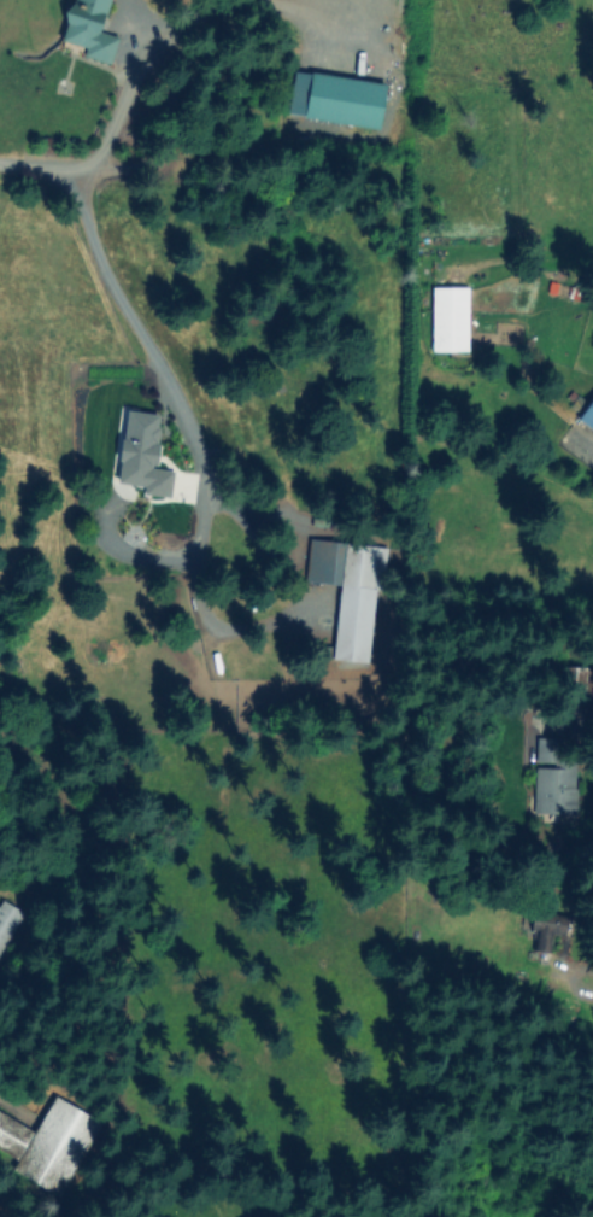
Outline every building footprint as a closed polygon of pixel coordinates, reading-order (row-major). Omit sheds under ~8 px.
[(70,18),(76,0),(110,0),(100,31),(121,39),(112,62),(64,45),(74,19),(70,18)] [(388,88),(381,129),(303,115),(310,74),(388,88)] [(431,346),(431,288),(466,288),(466,346),(431,346)] [(163,450),(151,451),(146,394),(158,393),(163,450)] [(581,416),(592,399),(592,425),(581,416)] [(348,545),(344,584),(307,579),(312,540),(348,545)] [(559,668),(559,696),(579,696),(579,668),(559,668)] [(558,738),(557,761),(539,761),(539,738),(558,738)] [(579,763),(576,814),(536,813),(538,770),(563,770),(564,763),(579,763)] [(25,913),(0,959),(0,905),(6,908),(8,903),(25,913)] [(569,917),(565,936),(554,934),(552,950),(535,948),(538,928),(534,928),(536,912),(569,917)] [(13,1171),(57,1096),(105,1123),(61,1199),(13,1171)] [(16,1159),(0,1149),(0,1110),(34,1131),(16,1159)]
